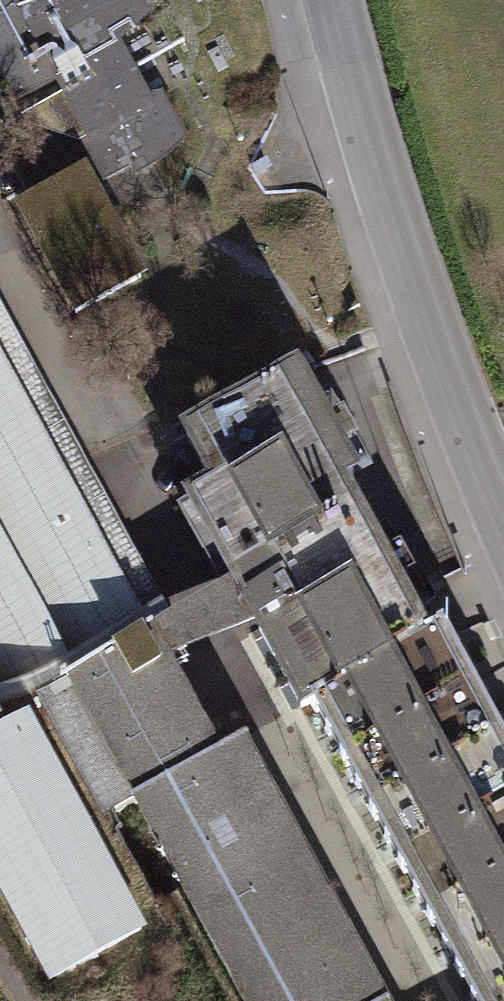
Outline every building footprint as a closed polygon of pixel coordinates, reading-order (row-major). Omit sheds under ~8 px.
[(7,114),(195,14),(187,0),(0,0),(0,101),(7,114)] [(145,50),(67,90),(119,190),(197,150),(145,50)] [(106,174),(29,215),(81,314),(158,274),(106,174)] [(143,608),(0,339),(0,683),(143,608)] [(322,366),(193,428),(219,482),(174,503),(211,579),(217,593),(238,637),(276,715),(295,706),(430,642),(355,486),(375,476),(322,366)] [(217,593),(128,652),(146,684),(168,671),(238,637),(217,593)] [(295,706),(464,1000),(503,1000),(503,782),(430,652),(430,642),(295,706)] [(238,745),(215,757),(168,671),(146,684),(128,652),(102,667),(95,671),(49,695),(114,814),(124,808),(229,1000),(378,1000),(238,745)] [(0,690),(0,723),(26,709),(13,683),(0,690)] [(36,721),(0,739),(0,873),(56,979),(147,932),(36,721)]
